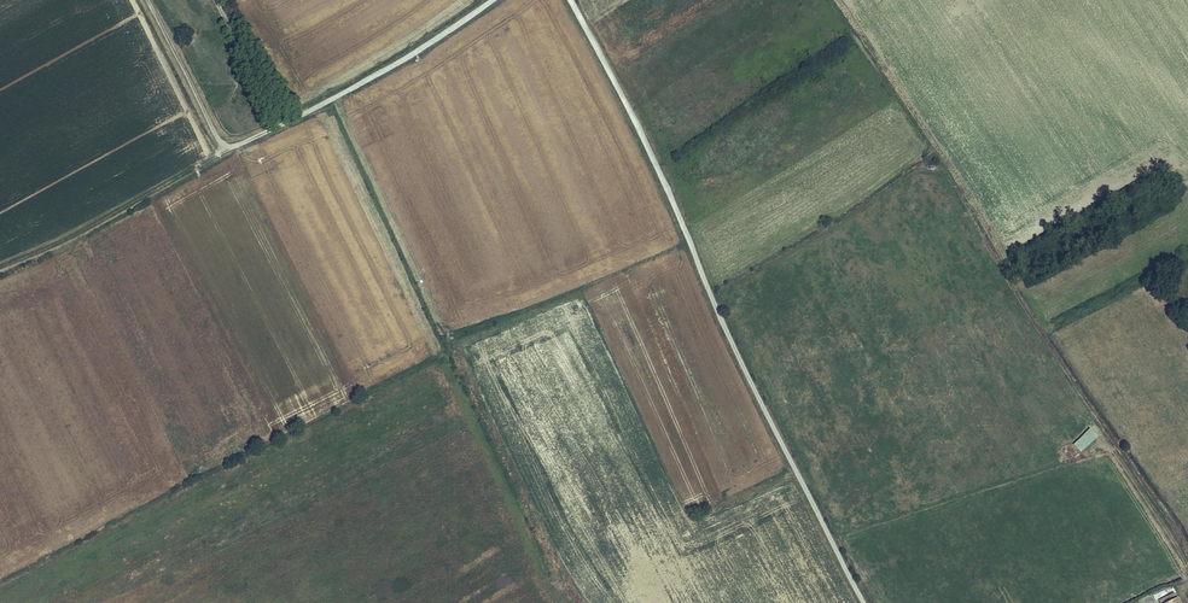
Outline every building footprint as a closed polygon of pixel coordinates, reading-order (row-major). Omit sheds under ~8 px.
[(1080,452),(1097,435),(1089,427),(1073,444),(1080,452)] [(1176,595),(1161,602),(1180,602),(1176,595)]
